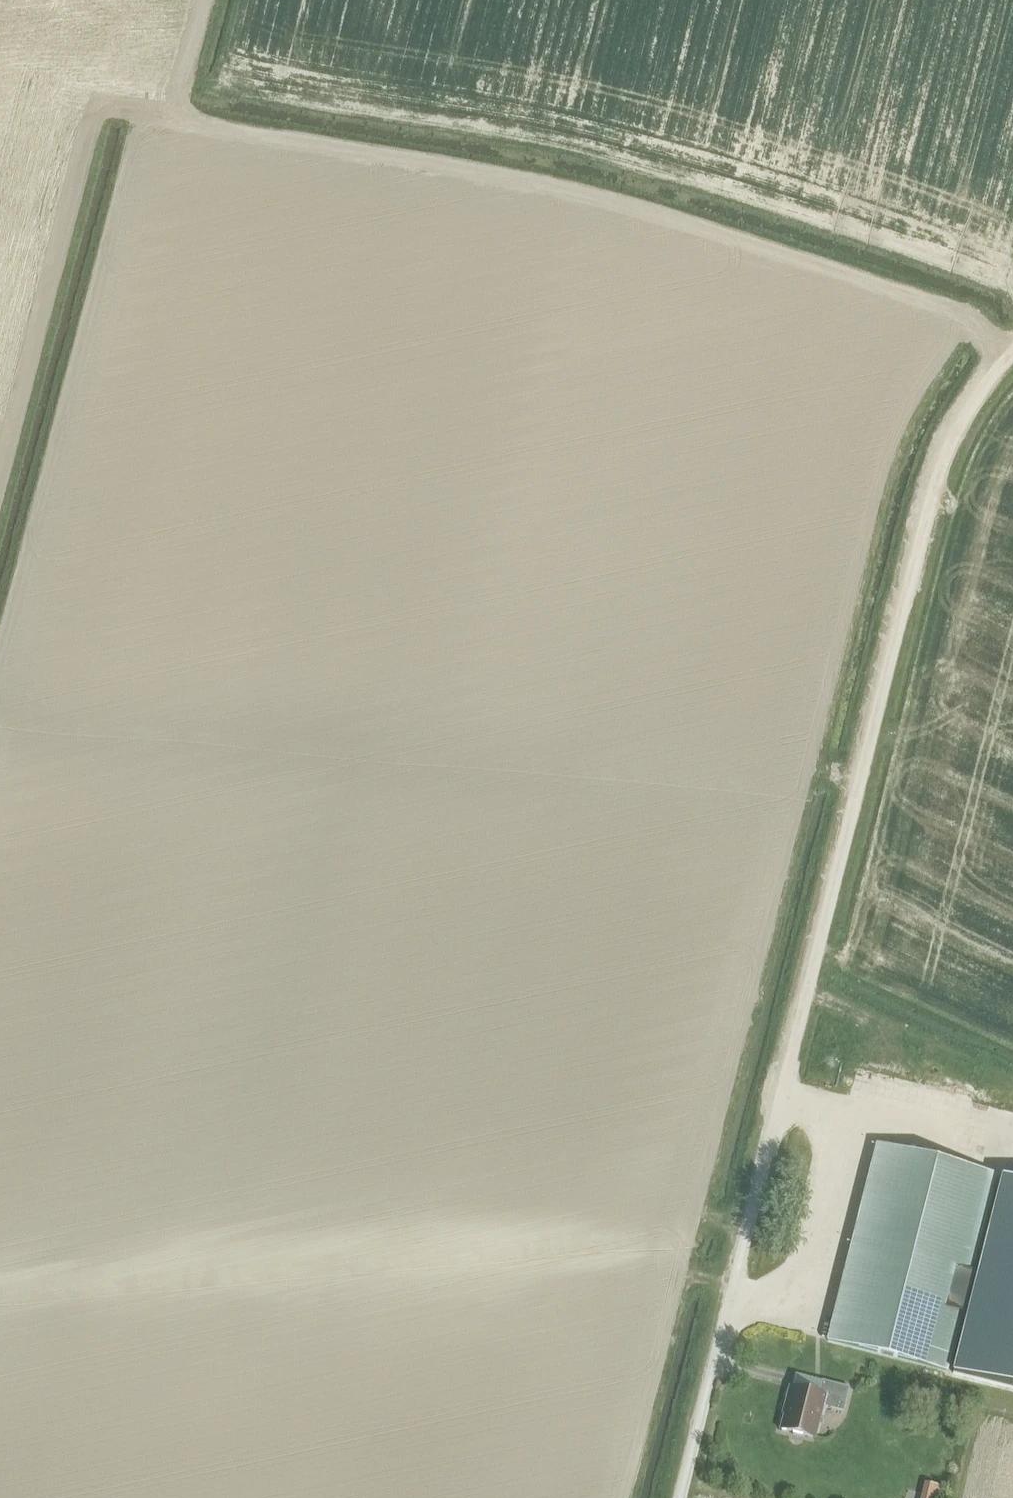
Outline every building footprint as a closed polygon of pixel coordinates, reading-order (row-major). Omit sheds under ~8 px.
[(945,1371),(995,1175),(877,1145),(828,1341),(945,1371)] [(843,1412),(849,1388),(822,1381),(818,1395),(790,1387),(786,1403),(788,1403),(781,1430),(814,1438),(822,1406),(843,1412)] [(922,1493),(927,1495),(939,1497),(941,1487),(924,1483),(922,1493)]
